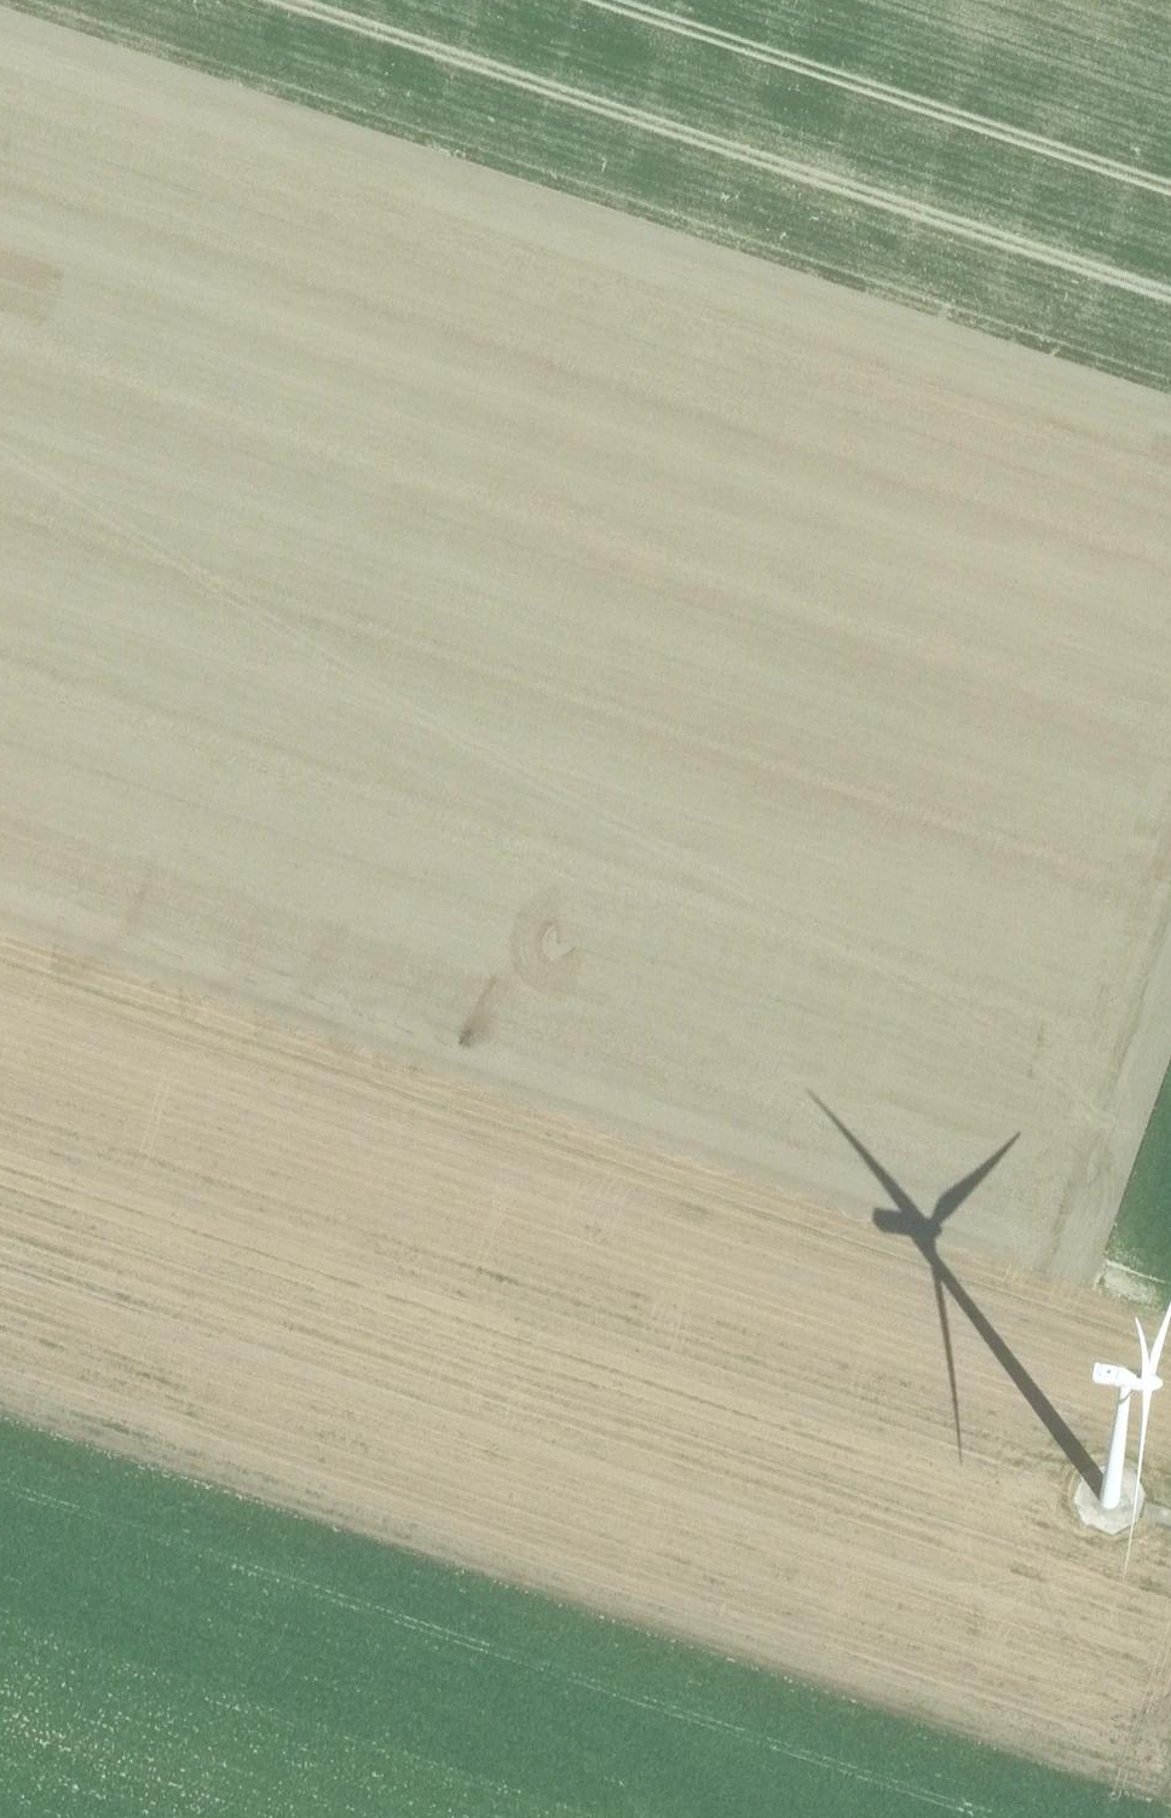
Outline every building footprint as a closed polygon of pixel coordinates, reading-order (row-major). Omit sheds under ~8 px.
[(1100,1496),(1099,1499),(1100,1502),(1101,1505),(1103,1507),(1106,1508),(1109,1509),(1112,1508),(1115,1507),(1117,1505),(1119,1502),(1119,1499),(1118,1496),(1117,1493),(1115,1491),(1112,1490),(1109,1489),(1106,1490),(1103,1491),(1101,1493),(1100,1496)]
